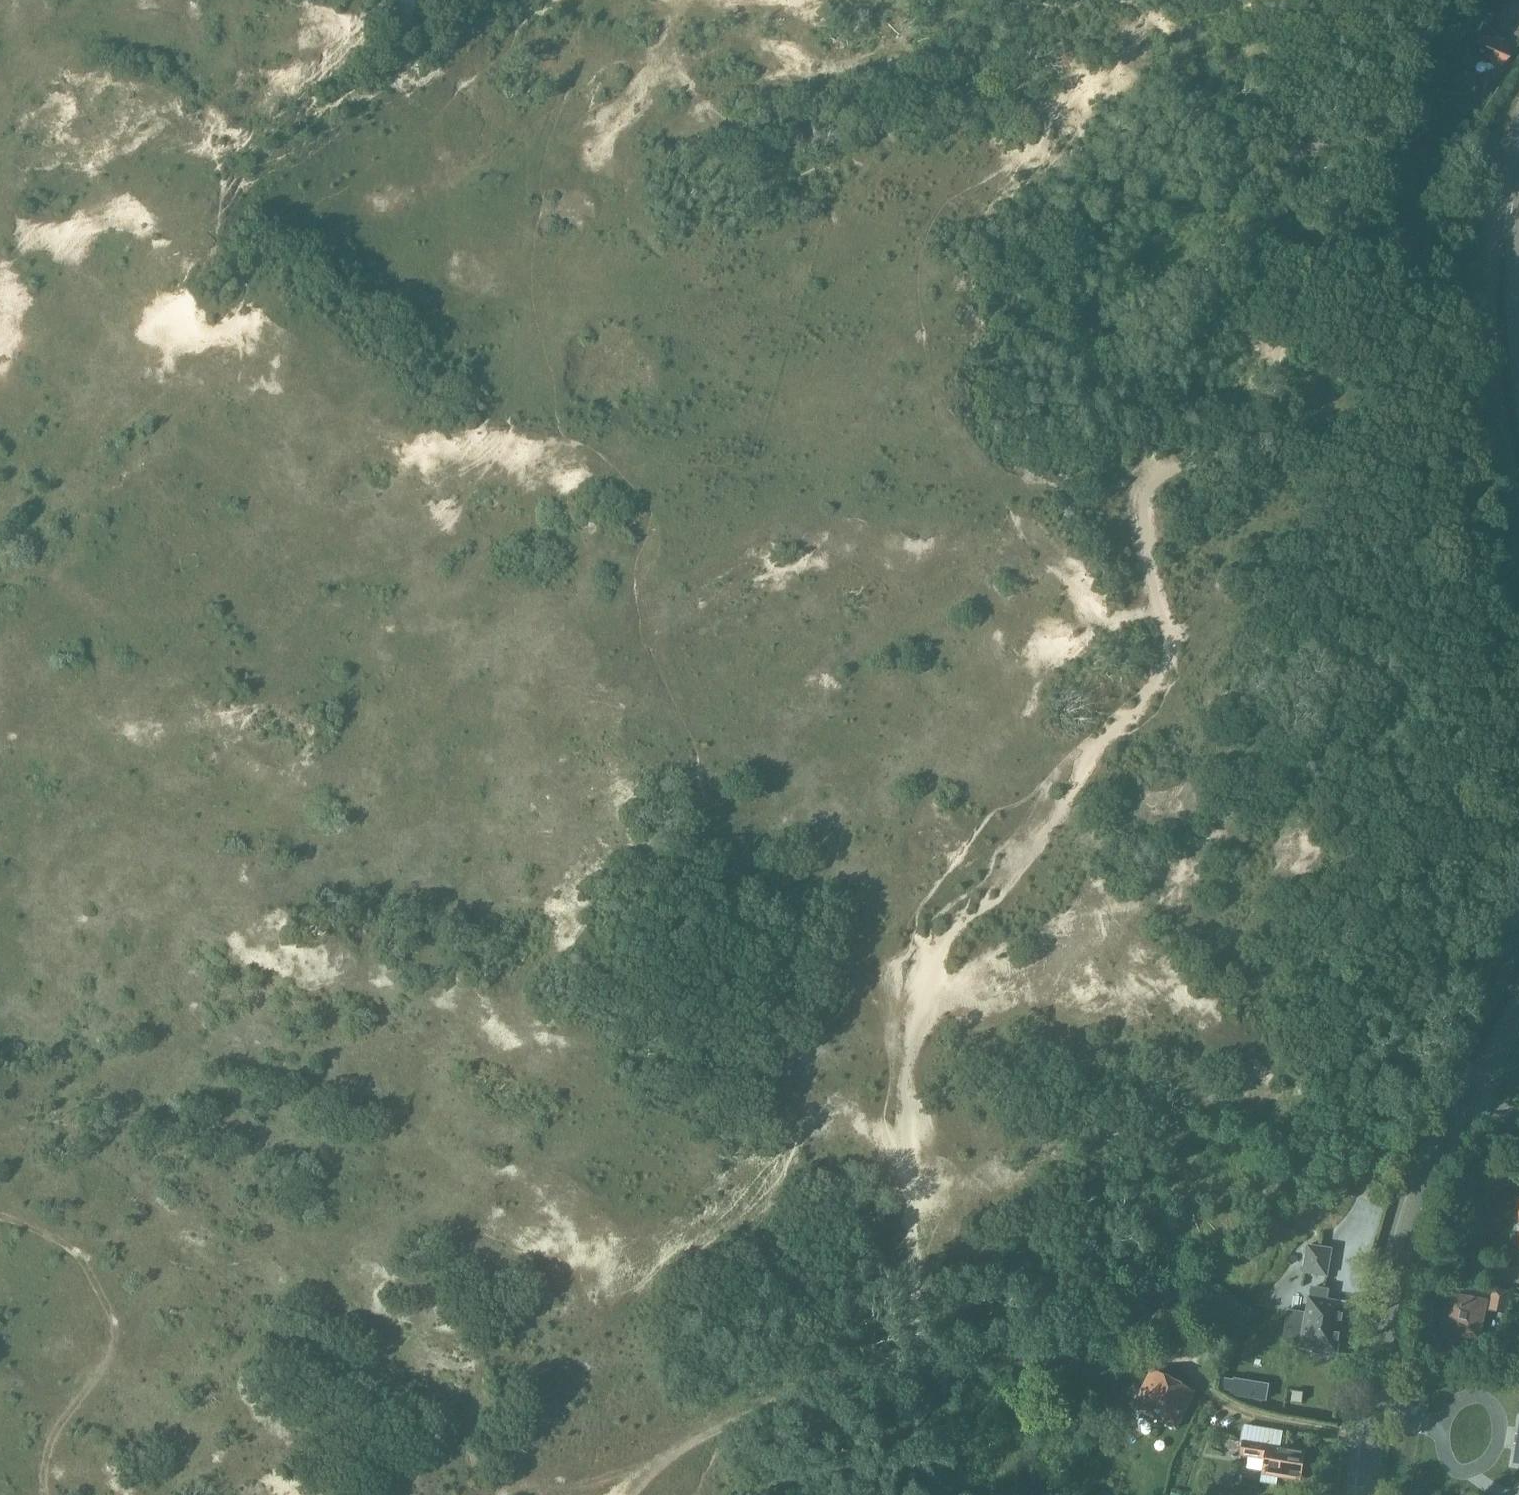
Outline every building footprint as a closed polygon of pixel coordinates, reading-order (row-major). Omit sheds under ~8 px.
[(1512,48),(1482,34),(1472,56),(1503,70),(1512,48)] [(1307,1247),(1303,1274),(1326,1277),(1331,1251),(1307,1247)] [(1492,1288),(1487,1311),(1504,1315),(1508,1292),(1492,1288)] [(1308,1299),(1300,1348),(1336,1354),(1344,1305),(1325,1302),(1327,1292),(1312,1289),(1310,1299),(1308,1299)] [(1447,1294),(1439,1333),(1479,1342),(1482,1325),(1487,1302),(1447,1294)] [(1132,1410),(1176,1431),(1195,1395),(1151,1371),(1132,1410)] [(1220,1391),(1231,1393),(1231,1396),(1264,1402),(1266,1387),(1233,1381),(1233,1383),(1222,1381),(1220,1391)] [(1273,1408),(1290,1409),(1292,1397),(1275,1395),(1273,1408)] [(1228,1440),(1227,1451),(1241,1453),(1241,1456),(1264,1460),(1264,1461),(1262,1476),(1261,1483),(1276,1485),(1277,1478),(1300,1482),(1302,1467),(1305,1452),(1228,1440)]
